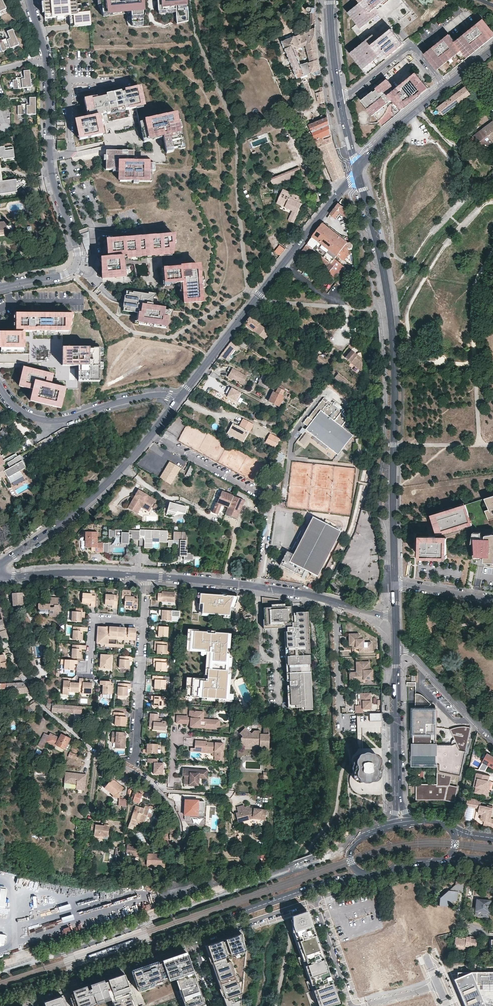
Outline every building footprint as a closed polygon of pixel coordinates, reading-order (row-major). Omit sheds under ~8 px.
[(89,7),(86,8),(81,8),(81,5),(77,5),(76,0),(46,0),(43,0),(45,19),(65,17),(65,14),(67,14),(69,13),(70,27),(91,26),(89,7)] [(100,1),(102,1),(103,14),(112,13),(112,10),(130,9),(132,24),(143,23),(141,0),(100,0),(100,1)] [(158,12),(176,10),(177,24),(188,22),(188,12),(187,8),(186,8),(185,0),(157,0),(158,12)] [(386,0),(359,0),(361,2),(349,12),(358,23),(363,28),(377,17),(379,19),(381,17),(379,14),(381,12),(377,7),(386,0)] [(377,7),(381,12),(379,14),(381,17),(379,19),(377,17),(363,28),(358,23),(353,27),(365,42),(374,34),(378,39),(392,27),(412,11),(403,0),(386,0),(377,7)] [(425,54),(426,55),(438,69),(462,50),(467,57),(492,37),(492,30),(484,19),(456,41),(450,34),(425,54)] [(374,34),(365,42),(351,53),(364,69),(380,56),(384,60),(404,44),(405,43),(392,27),(378,39),(374,34)] [(315,35),(315,33),(315,28),(295,35),(295,34),(282,39),(297,76),(309,71),(311,70),(313,70),(313,74),(318,73),(320,72),(319,65),(319,64),(319,59),(318,52),(316,44),(316,39),(316,38),(315,35)] [(12,30),(6,32),(8,38),(9,40),(1,43),(0,43),(0,50),(1,52),(18,46),(12,30)] [(30,88),(28,71),(22,72),(23,78),(23,80),(15,80),(11,81),(12,90),(30,88)] [(388,78),(362,99),(383,125),(430,87),(417,71),(396,88),(388,78)] [(76,121),(80,140),(103,135),(101,126),(100,126),(99,124),(100,123),(99,116),(101,115),(103,115),(103,113),(107,112),(107,114),(111,113),(111,111),(125,108),(126,110),(130,109),(129,107),(131,106),(132,109),(145,106),(141,87),(131,89),(131,91),(126,92),(126,90),(103,95),(103,97),(100,97),(99,96),(84,99),(87,113),(89,112),(89,116),(90,118),(76,121)] [(470,94),(465,87),(438,108),(443,114),(470,94)] [(34,115),(34,99),(28,99),(28,105),(28,106),(20,106),(16,106),(16,115),(34,115)] [(177,109),(140,117),(142,124),(139,125),(142,134),(148,133),(150,132),(159,131),(161,130),(165,149),(172,146),(184,141),(177,109)] [(329,123),(327,116),(310,123),(316,137),(323,134),(330,132),(330,128),(329,123)] [(483,129),(492,140),(492,121),(483,129)] [(474,136),(485,149),(492,142),(492,140),(483,129),(474,136)] [(332,140),(331,136),(331,135),(324,137),(323,134),(316,137),(319,145),(332,140)] [(66,139),(58,140),(58,149),(66,149),(66,139)] [(325,161),(333,180),(345,175),(344,173),(341,165),(336,151),(332,140),(319,145),(325,161)] [(10,157),(10,150),(5,151),(5,148),(5,147),(0,147),(0,158),(3,158),(10,157)] [(14,147),(5,148),(5,151),(10,150),(10,157),(3,158),(3,159),(15,158),(14,147)] [(122,149),(105,148),(105,153),(105,158),(105,168),(112,168),(118,168),(119,168),(119,180),(133,180),(138,180),(152,180),(153,169),(155,162),(136,162),(134,162),(134,156),(134,149),(127,149),(127,152),(122,152),(122,149)] [(303,173),(299,166),(271,178),(274,185),(303,173)] [(11,191),(11,187),(21,186),(24,189),(29,184),(24,178),(2,181),(0,182),(0,192),(11,191)] [(293,221),(304,196),(282,187),(276,202),(291,208),(287,219),(293,221)] [(338,202),(329,214),(333,217),(334,216),(335,217),(339,211),(347,217),(345,208),(338,202)] [(327,226),(323,222),(297,255),(300,258),(307,249),(309,250),(316,255),(324,262),(327,259),(328,260),(322,267),(334,277),(344,265),(341,263),(348,254),(347,241),(338,234),(339,233),(328,225),(327,226)] [(90,255),(88,227),(79,230),(87,255),(90,255)] [(174,235),(107,240),(108,258),(101,259),(102,278),(124,277),(124,273),(123,258),(172,256),(171,237),(174,235)] [(166,269),(162,269),(162,276),(163,287),(164,292),(172,291),(176,290),(180,290),(182,290),(183,300),(184,303),(202,302),(201,298),(200,266),(166,269)] [(155,295),(125,291),(124,300),(122,311),(138,313),(137,316),(136,323),(167,328),(169,309),(164,308),(159,307),(161,296),(158,296),(155,295)] [(32,314),(15,314),(15,333),(1,333),(1,351),(24,352),(24,341),(24,339),(24,336),(24,332),(29,332),(31,332),(34,332),(34,333),(53,333),(53,332),(55,332),(58,332),(59,332),(59,333),(60,333),(62,333),(70,333),(74,314),(56,314),(32,314)] [(250,316),(244,324),(264,339),(270,332),(250,316)] [(227,345),(220,355),(224,358),(231,361),(233,357),(229,355),(238,345),(232,340),(227,345)] [(89,348),(63,348),(63,349),(62,366),(79,366),(78,381),(80,381),(100,382),(100,348),(89,348)] [(357,353),(352,349),(345,357),(352,362),(354,359),(361,365),(361,352),(357,352),(357,353)] [(319,354),(314,361),(322,368),(328,361),(319,354)] [(297,369),(301,365),(296,359),(292,363),(297,369)] [(57,387),(57,388),(50,387),(51,385),(53,375),(45,373),(44,375),(41,374),(42,372),(36,371),(36,373),(31,372),(32,369),(24,367),(19,386),(33,389),(30,401),(61,408),(65,389),(57,387)] [(230,372),(228,375),(233,378),(234,376),(236,374),(241,377),(240,379),(239,381),(243,383),(247,376),(232,367),(230,372)] [(338,373),(334,377),(349,389),(352,385),(338,373)] [(274,384),(261,377),(258,383),(264,386),(268,388),(269,385),(277,390),(276,392),(273,391),(268,401),(274,404),(275,403),(278,405),(283,396),(281,395),(282,393),(284,389),(281,388),(274,384)] [(236,401),(241,392),(228,385),(223,395),(236,401)] [(350,419),(323,397),(319,402),(307,417),(311,420),(304,430),(336,454),(351,435),(343,428),(350,419)] [(239,426),(233,423),(228,432),(245,441),(255,424),(244,418),(239,426)] [(269,419),(266,425),(271,428),(274,422),(269,419)] [(24,450),(32,445),(26,434),(18,439),(24,450)] [(280,438),(273,434),(269,442),(275,446),(280,438)] [(274,460),(281,463),(285,454),(278,452),(274,460)] [(5,475),(3,471),(17,463),(14,458),(5,463),(0,454),(0,478),(1,477),(5,475)] [(175,465),(169,461),(160,477),(171,484),(172,483),(177,473),(180,468),(175,465)] [(19,467),(17,463),(3,471),(5,475),(7,477),(20,469),(19,467)] [(186,474),(190,476),(195,466),(191,464),(186,474)] [(183,474),(177,473),(172,483),(176,485),(183,474)] [(156,499),(138,488),(128,507),(138,513),(141,506),(149,511),(156,499)] [(222,490),(217,488),(212,498),(217,501),(222,490)] [(217,501),(217,502),(213,511),(218,513),(222,504),(228,506),(224,514),(237,519),(243,504),(245,499),(233,495),(222,490),(217,501)] [(187,506),(169,501),(166,513),(174,515),(177,512),(184,513),(187,506)] [(471,522),(466,504),(463,505),(458,507),(447,510),(439,513),(432,515),(438,533),(446,531),(445,529),(448,528),(450,531),(460,528),(460,526),(467,524),(471,522)] [(339,530),(311,516),(293,553),(286,550),(279,563),(301,574),(304,569),(316,575),(339,530)] [(140,539),(140,529),(129,529),(129,531),(121,531),(122,529),(109,528),(109,536),(115,536),(115,535),(121,535),(121,536),(121,542),(129,542),(129,541),(129,538),(131,538),(140,539)] [(153,540),(167,541),(168,529),(145,528),(144,545),(152,546),(153,540)] [(95,550),(103,551),(103,541),(97,541),(98,530),(85,530),(85,545),(95,546),(95,550)] [(174,530),(174,539),(178,539),(178,546),(180,547),(180,555),(184,555),(184,558),(193,559),(193,552),(187,551),(187,549),(185,549),(185,544),(186,544),(187,534),(182,534),(182,531),(174,530)] [(472,543),(473,543),(474,551),(477,551),(477,559),(482,558),(482,557),(485,557),(485,559),(492,559),(492,534),(485,535),(485,537),(481,537),(481,535),(473,535),(472,543)] [(446,555),(447,538),(435,538),(435,536),(420,536),(420,557),(435,557),(446,558),(446,555)] [(130,605),(134,605),(133,608),(138,608),(138,598),(135,597),(135,596),(131,595),(131,590),(123,589),(123,597),(126,597),(125,604),(130,605)] [(239,595),(198,591),(197,602),(200,602),(198,624),(232,626),(233,610),(239,595)] [(90,604),(94,605),(95,595),(91,594),(91,593),(82,592),(81,601),(91,601),(90,604)] [(157,601),(174,602),(175,593),(160,592),(160,593),(157,593),(157,601)] [(13,606),(22,605),(22,593),(12,593),(13,606)] [(111,603),(111,606),(116,607),(117,594),(105,593),(104,603),(107,603),(111,603)] [(58,604),(54,604),(54,610),(50,610),(49,617),(61,617),(62,604),(58,604)] [(271,607),(263,608),(265,629),(285,628),(285,632),(286,632),(288,681),(289,681),(290,708),(301,707),(309,707),(308,692),(308,684),(305,615),(303,615),(297,615),(294,615),(294,613),(293,613),(293,615),(291,616),(291,606),(285,607),(271,607)] [(69,620),(79,621),(79,614),(81,614),(82,611),(70,610),(69,620)] [(161,621),(171,622),(171,613),(159,612),(158,616),(162,616),(161,621)] [(84,629),(87,630),(87,626),(74,625),(74,635),(83,636),(83,632),(82,632),(82,629),(84,629)] [(158,636),(167,636),(168,626),(155,625),(155,629),(158,629),(158,636)] [(105,634),(106,626),(104,626),(98,626),(97,647),(106,647),(106,646),(106,643),(125,644),(135,645),(136,628),(129,628),(127,628),(127,636),(124,636),(124,628),(109,626),(108,635),(105,634)] [(235,631),(186,628),(185,649),(205,651),(203,678),(186,676),(184,698),(230,701),(235,631)] [(9,640),(6,630),(0,632),(0,639),(4,638),(9,640)] [(364,643),(364,639),(362,639),(361,636),(360,636),(360,634),(350,634),(350,645),(353,645),(353,649),(358,649),(358,652),(372,651),(372,642),(364,643)] [(157,645),(157,650),(156,653),(166,653),(167,641),(155,640),(154,645),(157,645)] [(82,648),(86,648),(86,644),(73,643),(73,656),(82,657),(82,651),(81,651),(81,647),(82,648)] [(100,667),(111,668),(112,654),(101,654),(100,667)] [(118,667),(128,667),(129,664),(129,660),(132,660),(132,656),(119,655),(118,667)] [(73,663),(77,663),(77,659),(64,658),(64,669),(73,669),(73,663)] [(155,664),(155,668),(155,670),(165,671),(166,659),(153,658),(153,664),(155,664)] [(369,670),(369,666),(370,666),(370,661),(358,662),(359,672),(357,672),(352,672),(352,679),(361,678),(361,680),(366,680),(373,680),(373,670),(370,670),(369,670)] [(361,678),(352,679),(352,672),(350,672),(350,682),(366,681),(366,680),(361,680),(361,678)] [(151,689),(165,690),(166,679),(164,679),(164,676),(155,675),(154,679),(152,679),(151,689)] [(83,678),(79,678),(79,682),(79,690),(82,690),(82,693),(91,693),(92,682),(83,681),(83,678)] [(102,693),(111,693),(112,684),(110,684),(110,680),(100,679),(100,684),(103,684),(102,693)] [(75,692),(75,693),(78,693),(79,690),(79,682),(69,682),(69,680),(63,680),(62,694),(69,694),(69,691),(75,692)] [(16,682),(6,683),(7,688),(18,688),(20,693),(29,692),(24,684),(23,682),(16,682)] [(117,694),(126,695),(127,691),(127,688),(130,688),(130,683),(117,682),(117,694)] [(417,692),(416,692),(415,707),(415,708),(414,708),(413,744),(428,744),(428,734),(432,734),(432,726),(436,726),(436,708),(433,708),(429,708),(425,708),(425,705),(429,705),(431,703),(425,696),(423,694),(422,694),(420,693),(419,693),(417,692)] [(371,694),(360,694),(360,698),(358,698),(358,705),(355,705),(355,713),(363,713),(363,709),(371,709),(371,694)] [(153,705),(162,706),(163,696),(150,695),(150,699),(154,699),(153,705)] [(33,710),(39,706),(36,701),(30,705),(33,710)] [(81,713),(82,706),(53,704),(46,703),(45,705),(49,709),(52,711),(81,713)] [(202,711),(190,710),(190,715),(192,715),(192,717),(188,717),(188,715),(177,714),(177,722),(187,723),(187,722),(189,722),(191,722),(190,725),(190,726),(200,727),(202,711)] [(220,720),(204,718),(204,711),(202,711),(200,727),(205,728),(206,721),(215,722),(215,724),(220,724),(220,720)] [(125,726),(126,716),(123,716),(124,712),(114,712),(114,715),(115,716),(115,725),(125,726)] [(153,722),(153,727),(153,729),(166,729),(166,722),(166,720),(162,720),(162,718),(158,718),(158,713),(150,713),(150,717),(152,717),(151,722),(153,722)] [(219,729),(220,724),(215,724),(215,722),(206,721),(205,728),(219,729)] [(268,747),(269,725),(263,725),(263,734),(260,734),(254,734),(252,735),(251,733),(245,727),(239,733),(242,736),(240,738),(240,747),(247,747),(248,744),(250,744),(255,739),(259,742),(259,747),(268,747)] [(428,744),(413,744),(413,763),(449,764),(444,785),(416,785),(416,797),(444,798),(453,800),(456,788),(446,786),(449,773),(459,775),(462,762),(461,762),(461,760),(462,760),(469,728),(464,726),(460,726),(456,727),(453,728),(450,729),(456,743),(451,744),(435,744),(428,744)] [(118,743),(117,747),(125,748),(125,738),(123,738),(123,732),(113,731),(112,740),(116,741),(115,742),(118,743)] [(48,736),(44,734),(40,742),(45,744),(46,741),(55,746),(56,745),(59,738),(50,733),(48,736)] [(89,739),(98,743),(101,737),(92,733),(89,739)] [(59,738),(56,745),(64,749),(67,745),(70,738),(61,734),(59,738)] [(259,742),(255,739),(250,744),(248,744),(247,747),(259,747),(259,742)] [(216,743),(207,742),(207,741),(193,740),(193,748),(190,747),(190,751),(199,751),(199,750),(214,751),(214,756),(215,756),(217,756),(217,760),(223,761),(224,752),(223,752),(224,743),(220,743),(216,743)] [(143,752),(157,753),(157,744),(147,743),(147,749),(143,748),(143,752)] [(413,763),(413,744),(412,744),(412,765),(436,765),(436,783),(415,783),(415,799),(442,800),(453,802),(453,800),(444,798),(416,797),(416,785),(444,785),(449,764),(413,763)] [(367,750),(365,750),(364,751),(362,752),(361,752),(359,753),(358,755),(358,756),(356,757),(356,760),(357,763),(357,766),(355,770),(355,772),(356,775),(357,777),(358,779),(359,779),(362,780),(364,780),(365,781),(366,781),(368,781),(370,780),(372,781),(374,779),(376,777),(377,774),(377,771),(376,768),(375,765),(376,764),(377,762),(377,760),(377,758),(376,756),(375,754),(375,753),(370,752),(369,751),(367,750)] [(488,753),(483,762),(483,763),(489,766),(492,768),(492,756),(488,753)] [(163,773),(163,762),(157,761),(157,758),(147,757),(147,761),(154,761),(153,773),(163,773)] [(486,771),(489,766),(483,763),(483,764),(481,767),(480,770),(486,771)] [(199,771),(196,771),(196,769),(183,768),(182,775),(184,775),(184,780),(189,781),(189,783),(198,783),(199,778),(199,775),(207,776),(208,770),(199,769),(199,771)] [(87,774),(80,773),(80,775),(78,775),(78,773),(66,772),(65,782),(77,784),(76,789),(85,789),(87,774)] [(458,777),(459,775),(449,773),(446,786),(456,788),(456,786),(449,784),(451,775),(458,777)] [(491,775),(478,773),(477,778),(480,778),(477,792),(489,795),(491,789),(488,789),(490,780),(491,775)] [(113,794),(113,797),(119,798),(120,792),(117,790),(117,789),(119,789),(120,788),(120,787),(114,782),(115,781),(112,778),(104,788),(113,794)] [(117,790),(120,792),(123,787),(115,781),(114,782),(120,787),(120,788),(119,789),(117,789),(117,790)] [(131,800),(139,803),(142,794),(134,791),(131,800)] [(126,807),(127,799),(119,798),(118,806),(126,807)] [(184,815),(204,816),(204,801),(198,801),(198,800),(185,800),(184,815)] [(266,810),(253,808),(253,809),(250,810),(250,807),(249,805),(244,807),(244,805),(236,807),(238,812),(238,813),(241,813),(243,819),(252,816),(265,818),(266,810)] [(492,818),(492,813),(492,808),(481,805),(479,814),(482,814),(481,820),(487,821),(486,826),(490,827),(492,827),(492,819),(492,818)] [(135,822),(137,823),(138,820),(144,823),(149,810),(135,806),(127,828),(132,830),(133,828),(135,822)] [(243,819),(241,813),(238,813),(238,812),(235,813),(238,822),(252,818),(265,820),(265,818),(252,816),(243,819)] [(94,835),(108,837),(109,825),(104,824),(104,826),(95,825),(95,824),(91,823),(90,831),(94,832),(94,835)] [(132,856),(139,857),(140,849),(133,848),(133,845),(127,844),(126,852),(132,853),(132,856)] [(165,854),(147,853),(147,865),(152,865),(152,863),(165,864),(165,854)] [(440,890),(439,906),(448,906),(448,901),(457,902),(458,891),(440,890)] [(490,917),(490,899),(475,898),(474,916),(490,917)] [(306,911),(292,916),(292,932),(293,932),(296,931),(298,938),(301,937),(302,940),(299,941),(301,948),(303,953),(304,955),(306,960),(306,963),(310,962),(310,964),(307,965),(310,973),(311,977),(312,980),(314,985),(315,987),(318,986),(319,988),(316,989),(318,997),(319,1000),(321,1005),(326,1005),(337,1003),(331,985),(323,960),(313,932),(306,911)] [(331,985),(337,1003),(339,1003),(308,911),(306,911),(313,932),(323,960),(331,985)] [(65,929),(59,933),(62,936),(69,930),(65,926),(64,927),(65,929)] [(231,961),(226,962),(224,955),(233,952),(238,950),(239,954),(245,952),(242,933),(235,935),(236,937),(229,939),(229,938),(227,939),(206,946),(210,958),(211,958),(214,964),(212,965),(217,979),(220,988),(222,988),(224,994),(222,995),(226,1005),(240,1005),(242,993),(238,982),(236,983),(231,969),(233,968),(231,961)] [(465,937),(456,936),(455,944),(462,945),(464,947),(475,948),(476,941),(477,937),(470,935),(470,937),(465,937)] [(188,1005),(205,1005),(203,1000),(196,981),(190,962),(187,952),(141,968),(134,970),(141,990),(155,986),(153,982),(157,980),(171,976),(171,977),(177,975),(188,1005)] [(457,972),(457,978),(453,979),(464,1005),(484,1005),(483,1004),(492,1005),(492,972),(457,972)] [(104,980),(111,1001),(112,1002),(115,1001),(116,1000),(118,1004),(116,1005),(117,1005),(138,1005),(127,973),(124,974),(108,979),(104,980)] [(67,993),(71,1005),(96,1005),(108,1002),(111,1001),(104,980),(79,989),(67,993)] [(44,1001),(45,1005),(65,1005),(62,995),(44,1001)]
